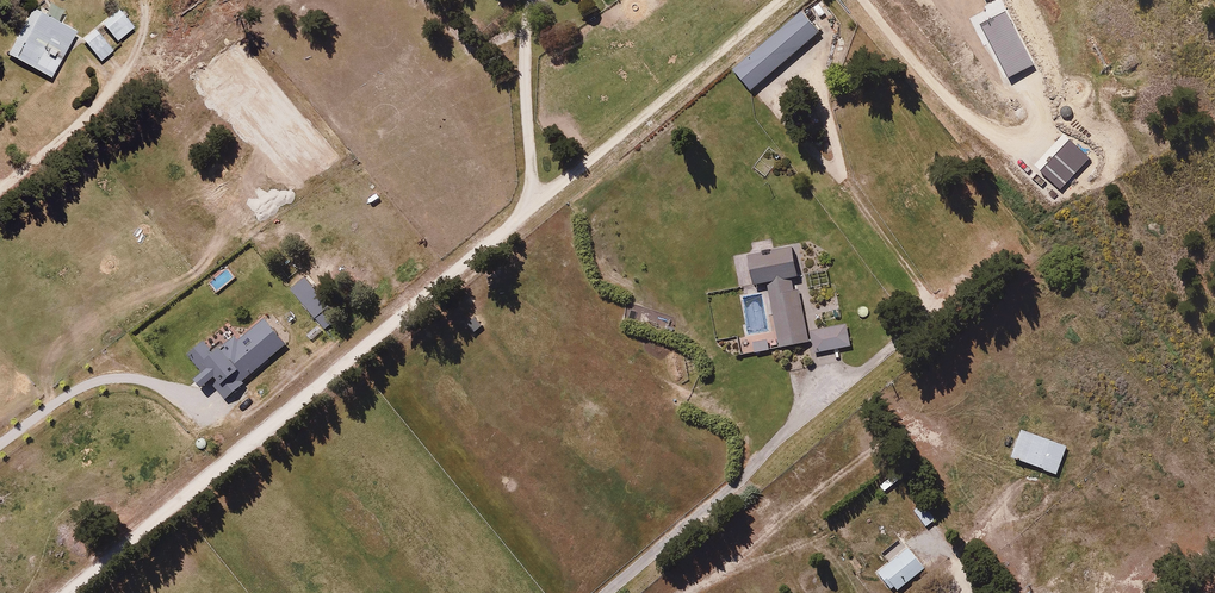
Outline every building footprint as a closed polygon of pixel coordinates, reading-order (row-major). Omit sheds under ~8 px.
[(78,30),(34,8),(10,55),(54,77),(78,30)] [(104,26),(118,41),(135,25),(121,10),(104,26)] [(1005,11),(980,24),(1008,78),(1033,65),(1005,11)] [(802,12),(734,69),(751,90),(820,34),(802,12)] [(118,41),(104,26),(86,42),(104,61),(118,48),(115,44),(118,41)] [(133,44),(127,38),(118,46),(123,52),(133,44)] [(60,90),(55,95),(65,104),(70,99),(60,90)] [(1069,141),(1041,172),(1060,190),(1089,159),(1069,141)] [(779,347),(808,341),(799,290),(793,290),(791,278),(798,277),(793,248),(748,256),(753,285),(767,283),(779,347)] [(304,277),(289,289),(314,318),(328,306),(304,277)] [(285,344),(263,318),(237,340),(233,335),(217,348),(212,352),(202,340),(185,354),(201,372),(192,379),(199,388),(208,381),(224,400),(243,383),(241,381),(285,344)] [(851,346),(846,324),(811,330),(815,352),(851,346)] [(767,339),(753,342),(755,352),(769,349),(767,339)] [(1060,472),(1069,447),(1020,430),(1011,455),(1060,472)] [(924,568),(905,546),(876,570),(895,592),(924,568)]
